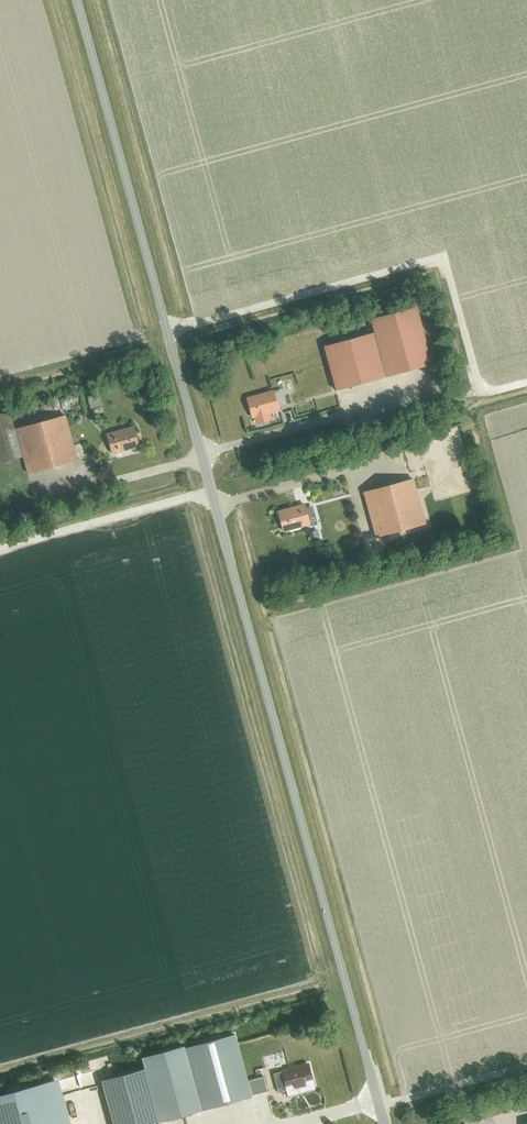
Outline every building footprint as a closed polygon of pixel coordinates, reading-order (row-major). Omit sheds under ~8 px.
[(366,318),(369,331),(381,376),(427,363),(412,306),(366,318)] [(331,389),(381,376),(369,331),(319,345),(331,389)] [(269,413),(278,411),(273,391),(247,398),(252,418),(254,417),(255,420),(259,423),(267,421),(269,414),(269,413)] [(77,460),(65,416),(14,430),(9,412),(0,415),(0,463),(23,457),(28,474),(77,460)] [(112,454),(138,447),(133,427),(107,435),(112,454)] [(440,441),(433,442),(436,455),(439,454),(438,451),(444,450),(444,447),(442,447),(440,441)] [(375,537),(425,524),(413,480),(364,493),(375,537)] [(283,532),(309,524),(304,505),(278,512),(283,532)] [(234,1035),(188,1048),(204,1110),(251,1097),(247,1081),(234,1035)] [(204,1110),(187,1048),(143,1060),(142,1060),(145,1069),(143,1070),(158,1123),(204,1110)] [(281,1071),(273,1074),(274,1078),(277,1080),(278,1080),(279,1083),(278,1083),(276,1086),(278,1093),(287,1091),(289,1098),(287,1090),(300,1087),(301,1093),(314,1089),(307,1064),(281,1071)] [(113,1123),(158,1123),(143,1070),(143,1069),(101,1081),(113,1123)] [(263,1077),(247,1081),(251,1097),(267,1093),(267,1091),(263,1079),(263,1077)] [(0,1097),(0,1123),(67,1123),(56,1082),(0,1097)] [(246,1117),(267,1111),(262,1095),(241,1100),(246,1117)] [(499,1112),(487,1114),(489,1123),(501,1121),(499,1112)]
